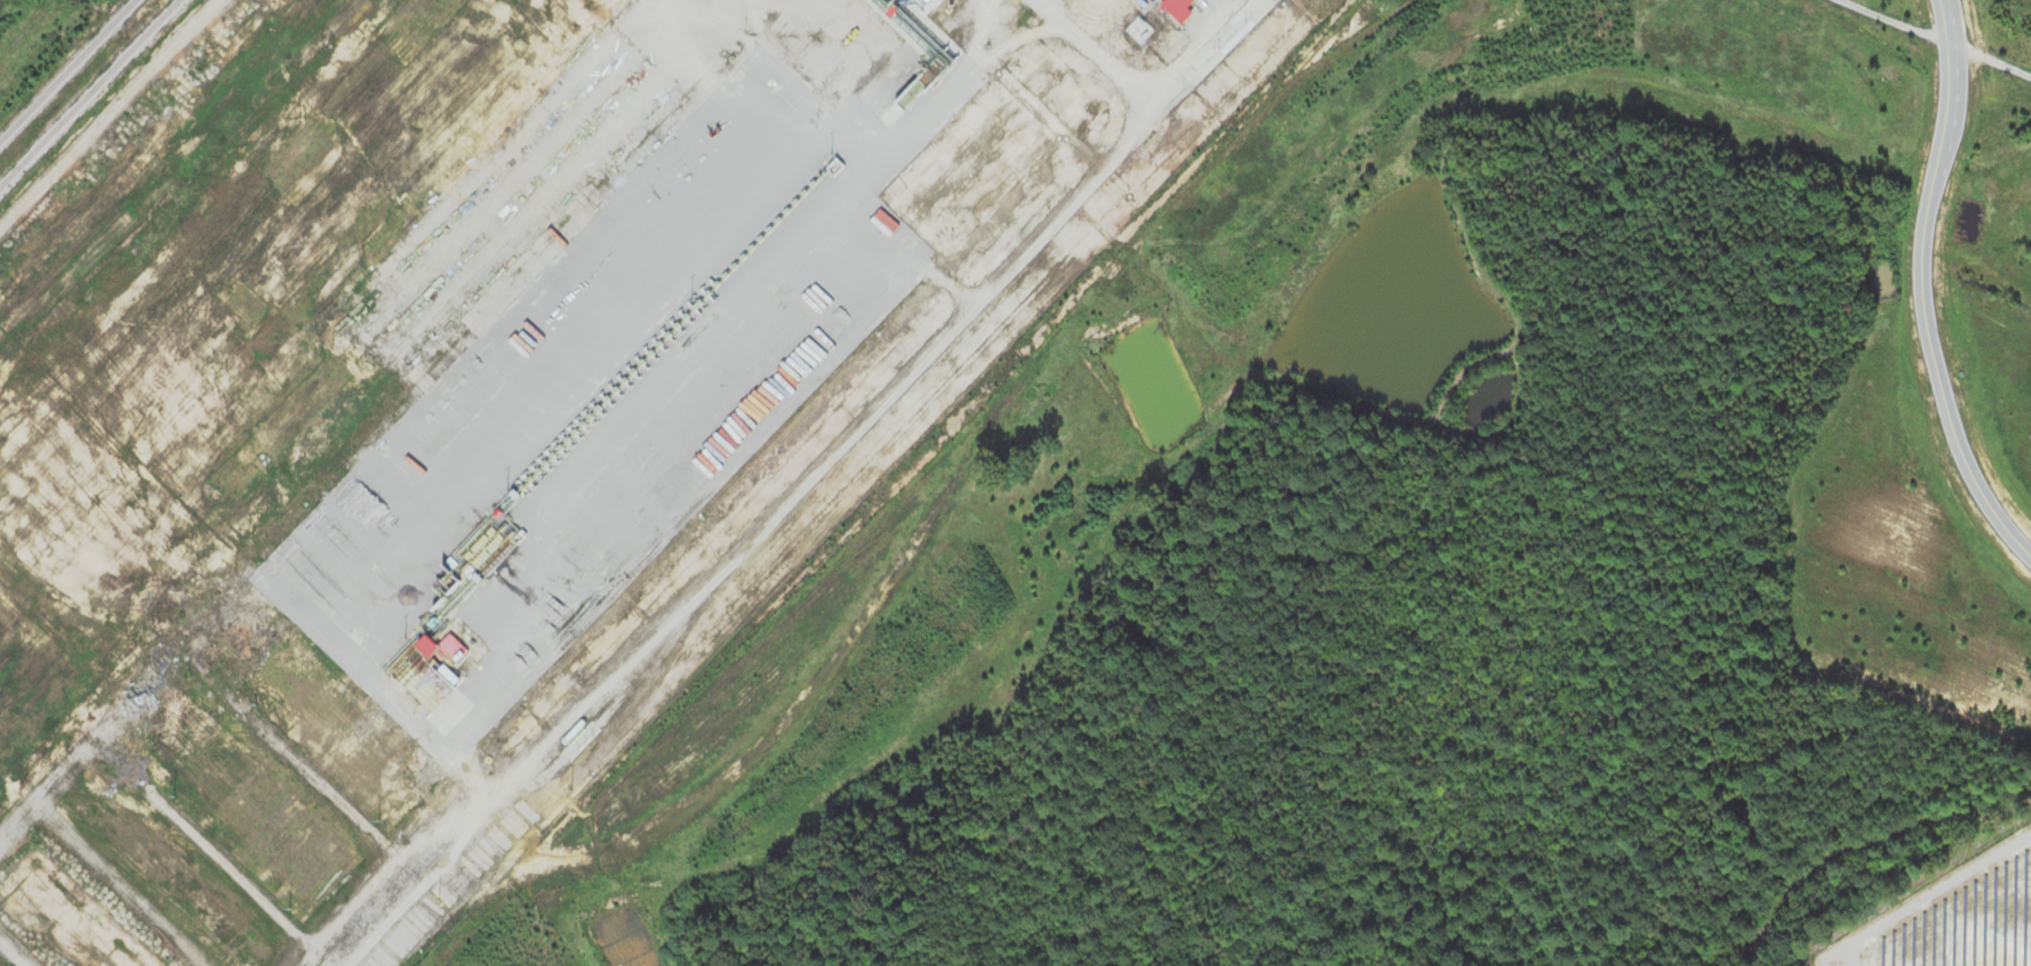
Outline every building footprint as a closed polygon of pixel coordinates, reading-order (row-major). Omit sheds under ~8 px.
[(1321,15),(1346,0),(1312,0),(1321,15)] [(1008,278),(1030,289),(1041,266),(1019,255),(1008,278)]
